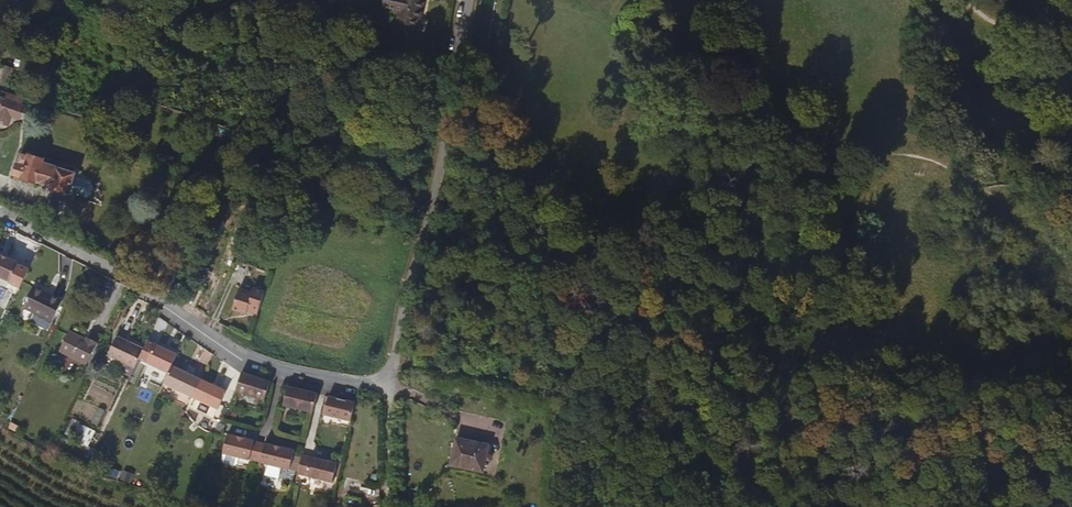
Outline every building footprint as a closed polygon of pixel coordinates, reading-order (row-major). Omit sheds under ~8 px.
[(406,25),(408,17),(419,20),(424,0),(383,0),(382,5),(399,10),(396,23),(406,25)] [(470,21),(482,22),(486,0),(473,0),(470,21)] [(419,20),(408,17),(406,25),(405,28),(418,31),(420,20),(419,20)] [(8,68),(10,61),(0,58),(0,66),(8,68)] [(14,118),(17,107),(7,104),(10,96),(5,94),(0,93),(0,113),(0,114),(0,124),(8,126),(11,117),(14,118)] [(17,107),(19,99),(10,96),(7,104),(17,107)] [(18,119),(24,100),(19,99),(17,107),(14,118),(18,119)] [(68,196),(74,175),(58,170),(59,164),(45,159),(43,163),(20,156),(13,178),(22,181),(21,182),(36,186),(36,183),(52,188),(51,191),(68,196)] [(10,284),(18,266),(0,257),(0,280),(10,284)] [(53,324),(63,303),(34,288),(23,309),(53,324)] [(249,308),(258,311),(264,293),(255,289),(253,294),(239,290),(232,310),(246,315),(247,313),(249,308)] [(88,367),(98,344),(86,338),(85,340),(69,333),(60,353),(88,367)] [(130,377),(143,349),(117,336),(107,356),(120,362),(116,370),(130,377)] [(171,367),(177,355),(154,346),(145,364),(168,374),(171,367)] [(201,380),(171,367),(168,374),(163,384),(193,398),(201,380)] [(270,382),(241,374),(235,392),(264,401),(270,382)] [(227,392),(201,380),(193,398),(218,410),(227,392)] [(310,414),(315,395),(305,392),(286,387),(280,406),(310,414)] [(349,422),(351,407),(325,399),(321,416),(349,422)] [(100,426),(106,411),(97,407),(91,423),(100,426)] [(90,444),(95,429),(70,420),(65,435),(90,444)] [(486,467),(492,441),(457,434),(451,460),(486,467)] [(249,460),(260,463),(264,445),(254,443),(254,442),(227,435),(222,454),(223,455),(221,461),(223,464),(234,467),(237,465),(239,458),(249,461),(249,460)] [(260,463),(289,471),(291,463),(295,464),(297,457),(293,456),(294,451),(264,444),(264,445),(260,463)] [(303,457),(299,476),(335,482),(338,463),(303,457)] [(123,470),(119,479),(130,484),(134,474),(123,470)]
